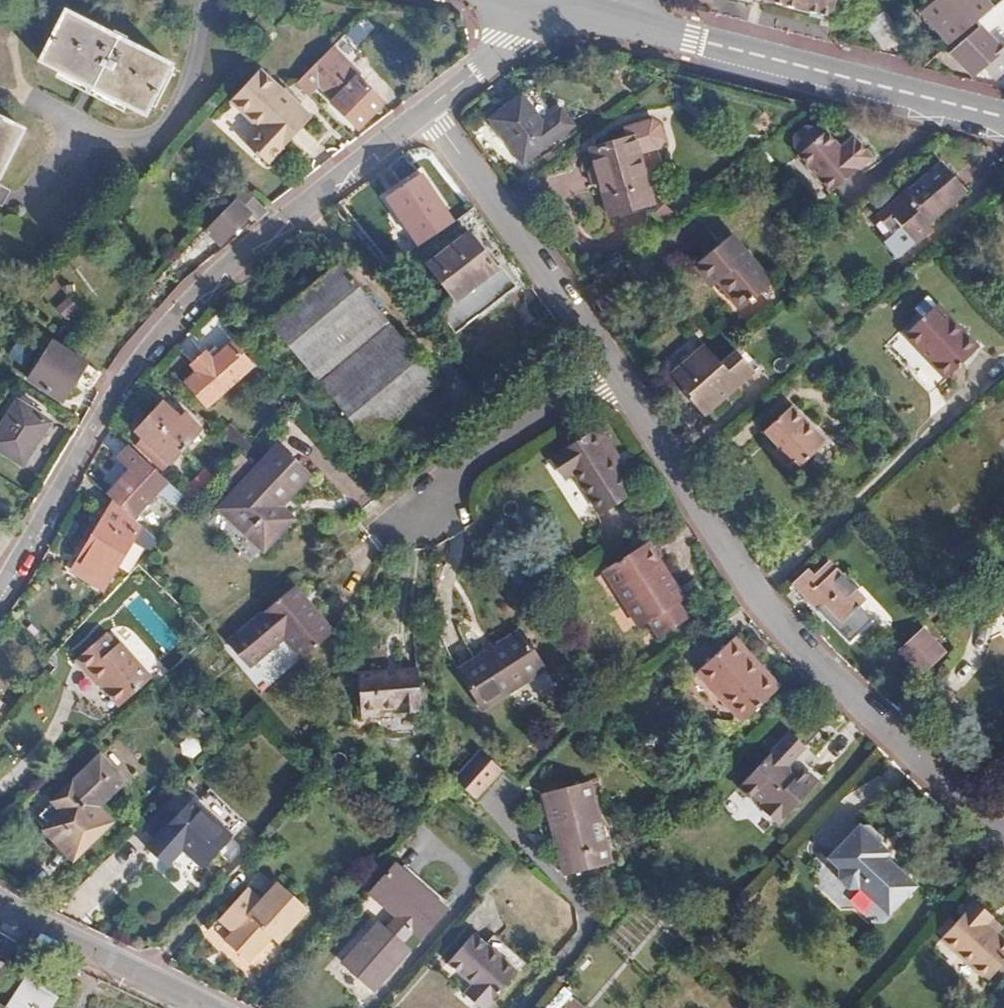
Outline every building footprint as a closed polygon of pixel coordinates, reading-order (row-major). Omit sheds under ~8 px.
[(833,17),(838,0),(766,0),(833,17)] [(968,30),(995,8),(1003,1),(1003,0),(942,0),(968,30)] [(995,8),(1003,19),(1003,1),(995,8)] [(108,34),(62,13),(37,61),(143,113),(167,63),(122,41),(123,37),(110,30),(108,34)] [(989,24),(958,50),(977,72),(989,62),(1002,77),(1003,75),(1003,26),(1001,22),(993,28),(989,24)] [(346,52),(334,41),(295,82),(306,93),(346,52)] [(260,70),(232,99),(262,127),(247,141),(268,160),(309,116),(260,70)] [(358,76),(330,101),(354,129),(383,103),(358,76)] [(521,94),(489,119),(523,163),(554,139),(571,125),(559,109),(541,123),(521,94)] [(0,119),(0,168),(20,129),(0,119)] [(829,193),(871,158),(853,137),(840,149),(825,131),(821,134),(817,128),(807,126),(798,134),(797,145),(802,151),(800,152),(829,193)] [(634,136),(591,148),(610,214),(652,202),(634,136)] [(967,194),(940,164),(879,219),(896,239),(906,231),(918,245),(935,230),(929,225),(967,194)] [(233,197),(235,200),(206,230),(220,244),(248,214),(255,222),(268,212),(263,206),(244,185),(233,197)] [(468,234),(430,263),(457,297),(439,311),(456,332),(518,285),(506,269),(517,260),(474,205),(456,219),(468,234)] [(725,237),(688,269),(705,289),(711,285),(735,311),(744,304),(746,306),(752,301),(750,299),(767,284),(725,237)] [(339,263),(270,321),(369,440),(438,383),(339,263)] [(74,322),(85,307),(69,296),(58,310),(74,322)] [(937,302),(906,334),(947,377),(980,347),(937,302)] [(893,344),(912,365),(923,355),(904,334),(893,344)] [(205,350),(190,363),(217,394),(251,366),(231,342),(212,358),(205,350)] [(98,372),(52,343),(27,379),(60,402),(75,379),(88,387),(98,372)] [(705,415),(756,371),(738,350),(723,364),(706,344),(672,374),(687,391),(685,392),(705,415)] [(163,399),(149,414),(183,447),(201,428),(192,420),(190,421),(187,417),(185,419),(163,399)] [(12,400),(0,420),(0,452),(21,466),(48,421),(12,400)] [(794,406),(767,432),(781,447),(776,452),(796,473),(828,442),(794,406)] [(149,414),(135,429),(169,462),(183,447),(149,414)] [(562,473),(570,468),(596,510),(628,491),(598,444),(604,440),(593,422),(548,450),(562,473)] [(125,462),(110,480),(115,485),(107,494),(113,499),(132,516),(157,487),(184,512),(191,504),(181,495),(129,446),(120,457),(125,462)] [(307,474),(278,448),(221,509),(263,548),(286,523),(273,511),(307,474)] [(211,464),(206,470),(215,479),(220,472),(211,464)] [(215,479),(206,470),(181,495),(191,504),(215,479)] [(132,516),(113,499),(70,568),(101,586),(130,538),(150,548),(157,540),(132,516)] [(643,541),(603,567),(624,598),(621,600),(636,623),(648,616),(657,631),(681,615),(672,600),(678,596),(643,541)] [(791,578),(784,584),(800,601),(806,595),(835,626),(858,606),(822,567),(808,578),(805,575),(795,583),(791,578)] [(334,630),(297,584),(228,638),(248,662),(283,634),(301,657),(334,630)] [(914,615),(890,635),(910,659),(933,640),(914,615)] [(519,624),(456,664),(481,704),(544,663),(519,624)] [(118,642),(107,629),(77,656),(102,683),(103,682),(135,652),(123,638),(118,642)] [(696,668),(740,720),(778,686),(733,635),(696,668)] [(154,674),(135,652),(103,682),(122,703),(154,674)] [(416,669),(357,672),(359,716),(376,715),(376,707),(395,706),(396,714),(419,713),(416,669)] [(803,747),(788,732),(735,788),(746,799),(751,794),(761,804),(757,808),(775,826),(816,784),(801,770),(795,775),(785,766),(803,747)] [(507,769),(488,752),(460,783),(479,800),(507,769)] [(77,863),(114,826),(100,812),(127,784),(102,760),(45,819),(53,827),(46,834),(77,863)] [(588,782),(542,794),(564,875),(609,863),(588,782)] [(233,840),(196,800),(149,845),(166,864),(185,846),(205,867),(233,840)] [(892,911),(915,886),(883,857),(874,850),(878,845),(879,844),(879,837),(866,825),(858,826),(857,827),(856,827),(827,861),(838,871),(837,872),(838,882),(848,891),(858,890),(859,888),(876,903),(879,900),(892,911)] [(874,850),(883,857),(886,853),(878,845),(874,850)] [(393,867),(369,895),(397,919),(387,930),(380,923),(344,963),(375,990),(410,950),(401,941),(411,930),(420,938),(444,911),(393,867)] [(263,899),(250,887),(223,917),(236,930),(229,938),(251,959),(273,933),(266,927),(272,920),(279,926),(288,933),(311,907),(281,879),(263,899)] [(974,898),(941,936),(988,978),(1003,960),(1003,939),(985,922),(991,914),(974,898)] [(876,903),(889,914),(892,911),(879,900),(876,903)] [(279,926),(272,920),(266,927),(273,933),(279,926)] [(446,965),(471,986),(463,995),(478,1007),(486,1007),(516,973),(472,935),(446,965)] [(54,988),(4,957),(0,964),(0,991),(0,992),(0,1007),(41,1007),(54,988)] [(561,992),(550,1007),(585,1007),(561,992)]
